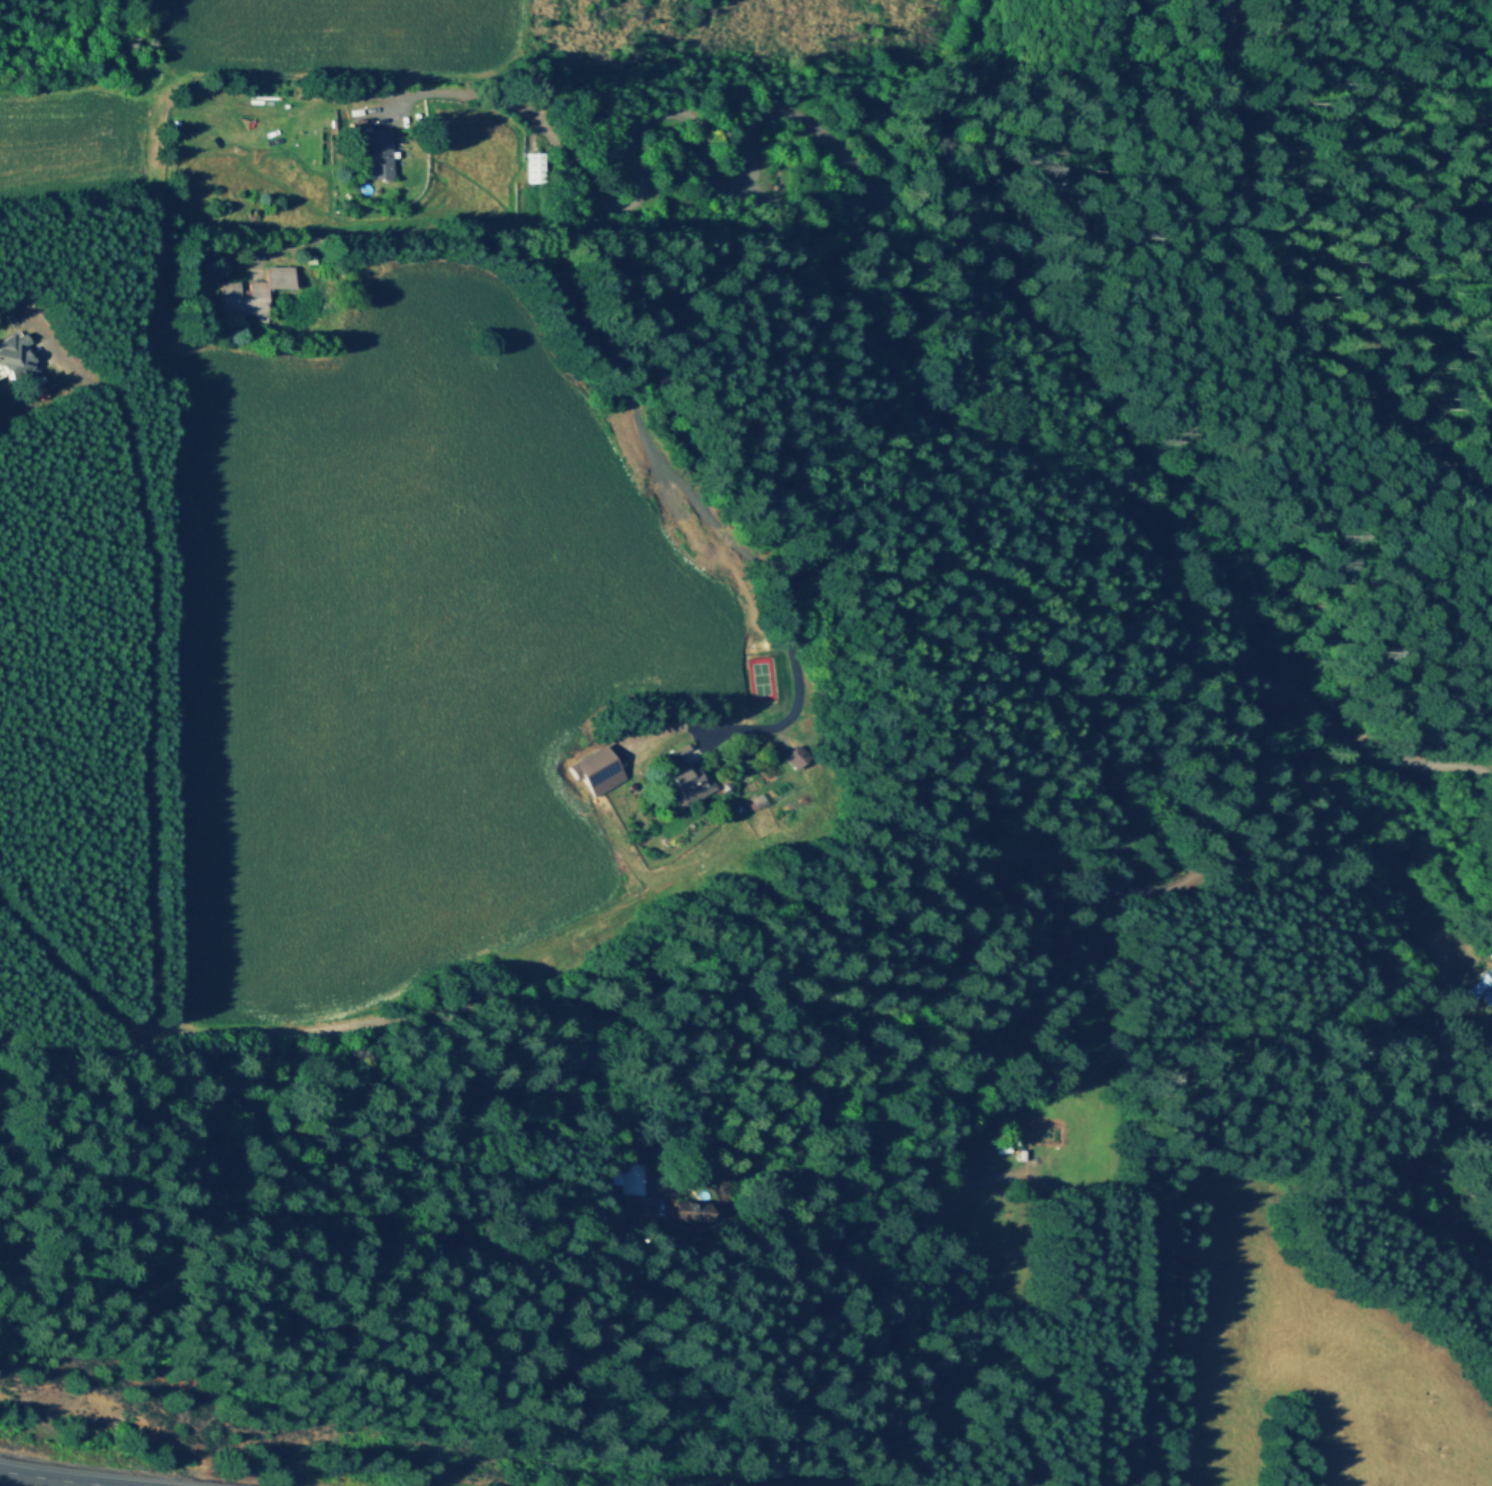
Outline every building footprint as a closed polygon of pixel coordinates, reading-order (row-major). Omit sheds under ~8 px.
[(549,97),(537,98),(536,80),(548,79),(549,97)] [(393,131),(393,180),(372,180),(372,143),(362,143),(362,131),(393,131)] [(281,144),(289,144),(289,153),(281,153),(281,144)] [(544,154),(544,182),(531,182),(531,154),(544,154)] [(308,258),(317,256),(318,265),(309,267),(308,258)] [(293,265),(293,284),(269,284),(269,317),(223,317),(223,302),(227,302),(227,299),(222,299),(222,285),(242,285),(242,290),(252,290),(252,280),(266,280),(266,265),(293,265)] [(6,377),(0,380),(0,344),(16,336),(18,340),(26,334),(33,346),(28,350),(44,374),(29,384),(22,374),(9,383),(6,377)] [(801,742),(804,739),(813,746),(810,749),(801,742)] [(719,788),(681,811),(662,780),(670,775),(661,759),(691,741),(719,788)] [(786,758),(801,746),(811,758),(796,770),(786,758)] [(626,779),(597,796),(586,777),(580,781),(572,768),(578,764),(606,747),(626,779)] [(725,784),(732,784),(731,793),(724,792),(725,784)] [(753,810),(749,800),(764,794),(768,804),(753,810)] [(1465,990),(1491,966),(1491,1005),(1491,1006),(1482,995),(1475,1001),(1465,990)] [(646,1165),(643,1196),(623,1194),(626,1163),(646,1165)] [(709,1203),(708,1222),(672,1220),(673,1201),(709,1203)]
